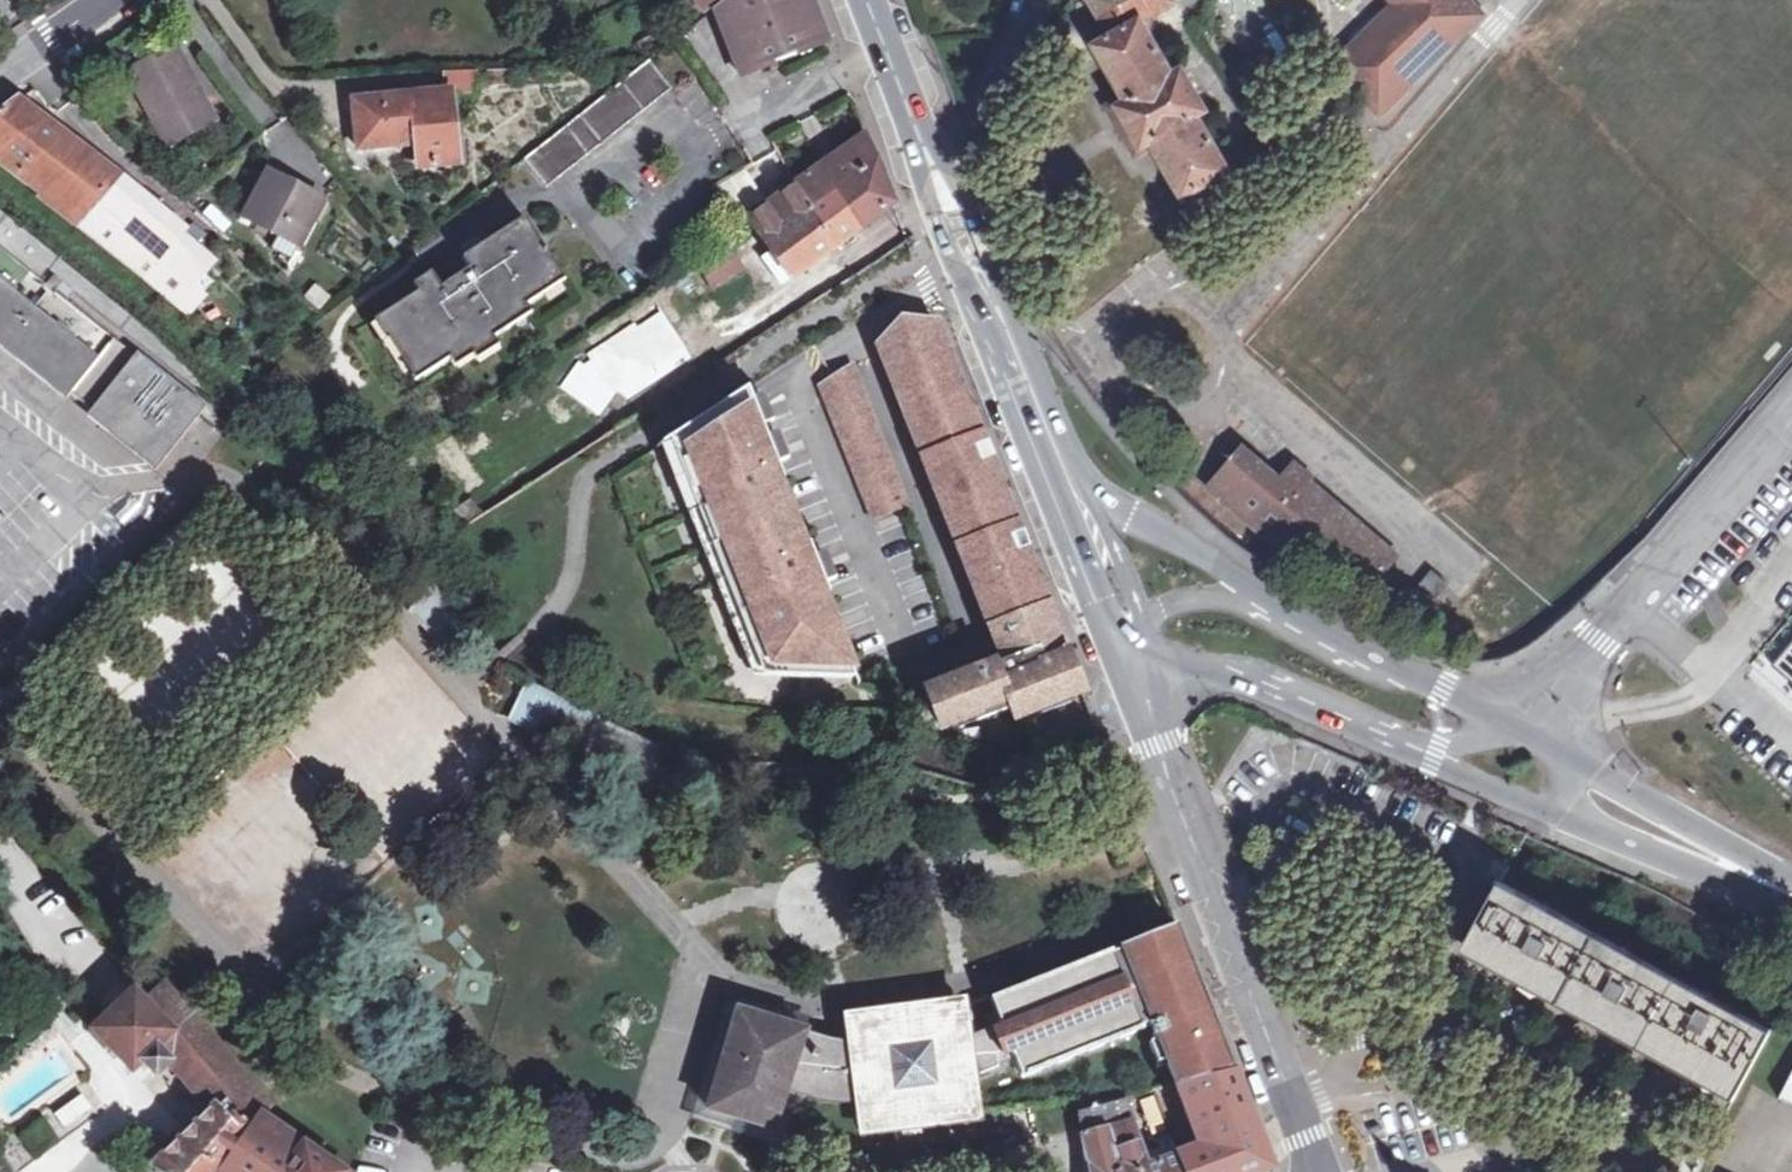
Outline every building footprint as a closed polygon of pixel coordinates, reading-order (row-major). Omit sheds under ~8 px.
[(708,15),(727,0),(697,0),(708,15)] [(716,11),(743,78),(765,69),(768,75),(785,67),(784,62),(829,43),(812,3),(811,0),(730,0),(716,11)] [(1177,0),(1093,0),(1107,24),(1091,33),(1130,101),(1121,106),(1133,126),(1145,147),(1155,142),(1187,197),(1232,172),(1200,116),(1209,111),(1185,69),(1176,74),(1146,21),(1178,3),(1177,0)] [(1398,6),(1363,39),(1370,46),(1343,74),(1363,95),(1382,115),(1461,39),(1457,35),(1482,11),(1471,0),(1392,0),(1398,6)] [(175,48),(129,72),(169,147),(215,122),(175,48)] [(649,64),(525,162),(548,189),(659,102),(653,95),(666,85),(649,64)] [(475,73),(449,75),(451,93),(477,91),(475,73)] [(458,164),(451,93),(355,103),(360,151),(422,146),(425,167),(458,164)] [(206,269),(177,245),(112,190),(86,165),(90,161),(63,141),(39,124),(14,106),(0,117),(0,161),(19,176),(44,196),(41,199),(77,227),(146,281),(176,305),(191,288),(206,269)] [(1133,126),(1121,106),(1112,111),(1136,153),(1145,147),(1133,126)] [(894,205),(867,138),(798,187),(752,221),(769,245),(774,254),(793,280),(834,249),(863,227),(894,205)] [(86,165),(112,190),(117,183),(90,161),(86,165)] [(324,201),(270,174),(246,219),(281,236),(298,245),(291,259),(298,263),(306,248),(301,245),(324,201)] [(155,467),(202,409),(210,399),(212,396),(166,348),(131,320),(73,272),(0,214),(0,342),(155,467)] [(423,293),(386,316),(404,344),(426,378),(469,350),(473,355),(534,316),(524,299),(562,275),(527,220),(464,259),(471,271),(442,289),(438,282),(423,293)] [(298,245),(281,236),(274,250),(291,259),(298,245)] [(810,305),(851,279),(834,249),(793,280),(810,305)] [(742,270),(730,251),(702,268),(714,288),(742,270)] [(793,280),(774,254),(765,260),(783,286),(793,280)] [(423,293),(438,282),(434,276),(418,286),(423,293)] [(191,288),(176,305),(189,315),(203,298),(191,288)] [(690,361),(659,312),(636,328),(632,323),(588,354),(591,361),(586,365),(577,360),(558,388),(598,419),(617,390),(628,400),(690,361)] [(404,344),(386,316),(373,325),(388,348),(395,350),(404,344)] [(931,330),(887,342),(940,345),(934,332),(933,332),(931,331),(931,330)] [(881,349),(881,351),(992,629),(1046,607),(1031,568),(1028,561),(1031,559),(1017,524),(1014,526),(989,464),(993,462),(987,448),(982,435),(978,436),(962,395),(956,380),(959,379),(956,370),(947,350),(947,349),(945,348),(944,347),(942,346),(940,345),(887,342),(885,343),(884,344),(883,345),(881,349)] [(4,384),(17,360),(0,351),(0,381),(4,384)] [(854,367),(824,386),(823,387),(822,388),(822,389),(822,390),(822,391),(874,521),(909,507),(854,367)] [(733,401),(648,456),(736,677),(857,683),(810,566),(767,457),(751,416),(745,420),(733,401)] [(1241,450),(1207,489),(1291,559),(1314,533),(1383,591),(1392,581),(1382,573),(1396,557),(1291,467),(1269,492),(1253,479),(1262,468),(1241,450)] [(144,506),(133,494),(111,512),(123,525),(144,506)] [(1432,571),(1402,606),(1418,619),(1447,585),(1432,571)] [(1046,607),(992,629),(1006,663),(928,694),(943,730),(977,716),(980,723),(1013,710),(1016,719),(1086,691),(1071,656),(1068,657),(1066,651),(1064,646),(1066,645),(1050,606),(1046,607)] [(1791,643),(1791,631),(1789,629),(1757,670),(1791,701),(1791,683),(1773,667),(1791,643)] [(1773,667),(1791,683),(1791,643),(1773,667)] [(600,717),(530,684),(514,716),(524,721),(522,726),(646,787),(663,752),(601,720),(600,717)] [(1255,866),(1244,870),(1252,895),(1263,891),(1255,866)] [(1721,1078),(1753,1017),(1483,868),(1451,929),(1719,1077),(1721,1078)] [(929,1125),(977,1119),(968,1063),(976,1060),(982,1076),(1001,1068),(998,1060),(1013,1054),(1024,1080),(1041,1073),(1040,1071),(1047,1068),(1048,1071),(1049,1070),(1048,1067),(1055,1065),(1056,1067),(1074,1061),(1072,1058),(1079,1055),(1081,1058),(1082,1057),(1081,1054),(1087,1052),(1089,1054),(1106,1048),(1105,1045),(1112,1042),(1113,1045),(1114,1044),(1113,1042),(1120,1039),(1121,1041),(1138,1034),(1137,1032),(1144,1029),(1145,1032),(1146,1031),(1145,1028),(1152,1026),(1154,1029),(1158,1040),(1161,1039),(1163,1044),(1171,1065),(1172,1068),(1169,1069),(1177,1088),(1178,1088),(1236,1072),(1173,929),(1121,949),(1122,952),(1115,955),(1114,952),(1113,952),(1114,955),(1107,958),(1106,955),(1089,962),(1090,965),(1083,968),(1082,965),(1081,966),(1082,968),(1075,971),(1074,968),(1057,975),(1058,978),(1051,981),(1050,978),(1048,979),(1050,982),(1043,984),(1042,982),(1024,989),(1025,992),(1018,994),(1017,992),(1016,992),(1017,995),(1010,998),(1009,995),(992,1002),(1004,1031),(992,1035),(991,1033),(966,1043),(962,1011),(853,1025),(855,1043),(839,1045),(805,1034),(739,1012),(709,1111),(775,1130),(780,1115),(788,1093),(821,1103),(860,1106),(864,1133),(894,1130),(922,1126),(929,1125)] [(94,1026),(133,1072),(145,1062),(157,1076),(174,1063),(214,1111),(164,1164),(166,1166),(177,1171),(224,1171),(246,1137),(264,1120),(273,1110),(196,1018),(193,1019),(167,987),(150,1002),(139,989),(94,1026)] [(739,1012),(805,1034),(810,1018),(728,995),(690,1123),(784,1151),(794,1119),(780,1115),(775,1130),(709,1111),(739,1012)] [(1171,1065),(1163,1044),(1152,1049),(1160,1069),(1171,1065)] [(1236,1072),(1178,1088),(1190,1125),(1196,1130),(1202,1149),(1178,1159),(1182,1171),(1262,1171),(1271,1169),(1244,1094),(1237,1075),(1236,1072)] [(1783,1095),(1791,1099),(1791,1076),(1783,1095)] [(85,1095),(53,1116),(64,1133),(96,1112),(85,1095)] [(1151,1137),(1166,1133),(1156,1099),(1142,1103),(1151,1137)] [(1126,1102),(1081,1114),(1091,1171),(1124,1171),(1117,1151),(1140,1143),(1126,1102)] [(44,1116),(19,1137),(37,1158),(61,1137),(44,1116)] [(224,1171),(339,1171),(264,1120),(246,1137),(224,1171)] [(922,1126),(894,1130),(896,1143),(913,1140),(923,1139),(922,1126)] [(1178,1159),(1150,1169),(1140,1143),(1117,1151),(1124,1171),(1182,1171),(1178,1159)]
